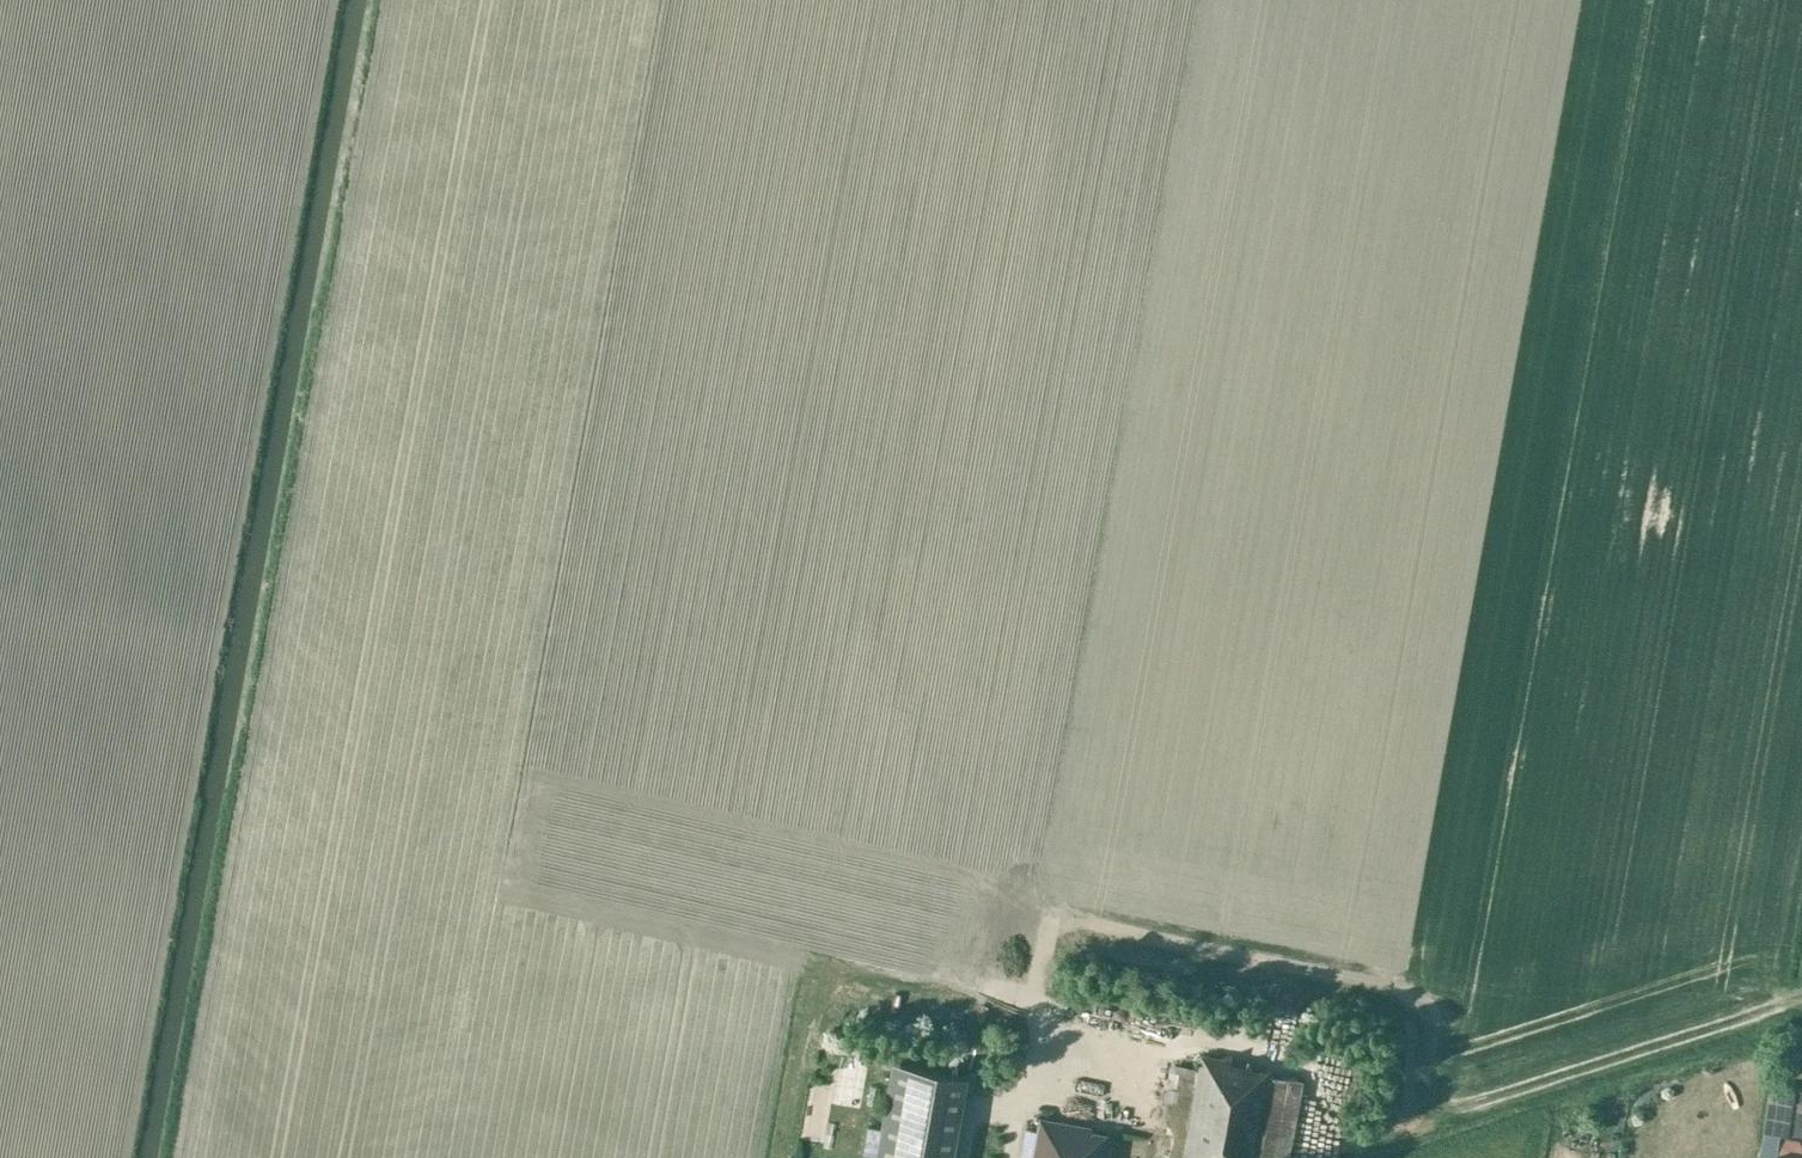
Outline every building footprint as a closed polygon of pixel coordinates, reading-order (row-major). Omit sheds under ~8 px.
[(1303,1079),(1273,1075),(1273,1072),(1228,1062),(1229,1057),(1200,1053),(1197,1068),(1171,1063),(1159,1129),(1175,1132),(1170,1157),(1288,1157),(1303,1079)] [(939,1071),(893,1063),(877,1157),(954,1157),(968,1076),(939,1071)] [(1759,1133),(1780,1136),(1801,1140),(1801,1086),(1768,1081),(1759,1133)] [(1112,1134),(1092,1130),(1092,1125),(1042,1118),(1034,1157),(1107,1157),(1112,1134)] [(1780,1136),(1775,1157),(1801,1157),(1801,1140),(1780,1136)]
